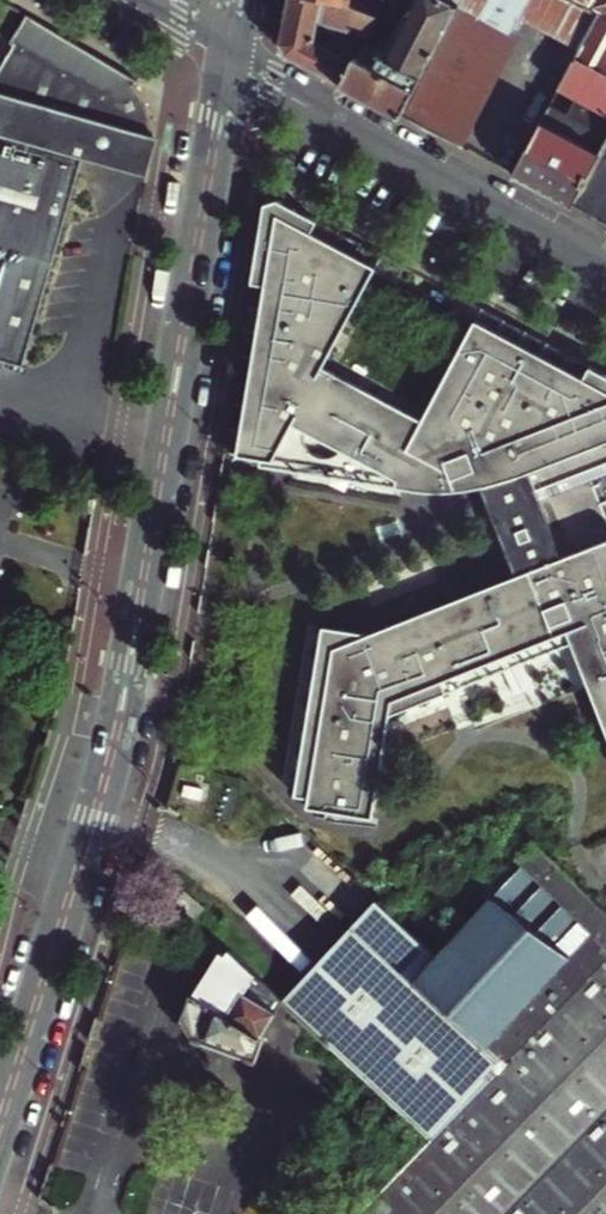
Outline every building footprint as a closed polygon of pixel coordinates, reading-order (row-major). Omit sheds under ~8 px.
[(353,5),(331,0),(290,0),(281,41),(288,54),(344,83),(379,17),(358,7),(353,5)] [(386,3),(379,17),(344,83),(401,114),(458,4),(451,0),(396,0),(395,2),(391,0),(388,0),(386,3)] [(458,4),(401,114),(456,143),(513,35),(522,17),(526,9),(583,40),(596,14),(569,0),(451,0),(458,4)] [(605,19),(605,0),(569,0),(596,14),(605,19)] [(583,40),(526,9),(522,17),(579,47),(583,40)] [(60,31),(27,12),(11,38),(15,41),(0,65),(0,362),(23,369),(82,160),(85,152),(118,158),(123,128),(153,133),(153,126),(149,109),(141,91),(135,82),(138,78),(110,60),(60,31)] [(558,86),(605,110),(605,19),(596,14),(583,40),(579,47),(558,86)] [(521,39),(513,35),(456,143),(463,147),(521,39)] [(605,137),(605,110),(558,86),(512,173),(570,204),(572,201),(599,151),(605,137)] [(85,152),(82,160),(148,179),(155,133),(153,133),(123,128),(118,158),(85,152)] [(599,151),(572,201),(605,219),(605,137),(599,151)] [(239,457),(264,461),(275,462),(295,427),(399,482),(398,489),(404,490),(422,492),(439,492),(446,491),(457,491),(475,488),(485,486),(520,574),(374,633),(327,625),(298,793),(312,795),(311,805),(376,816),(394,714),(451,691),(446,680),(570,630),(575,641),(605,718),(605,502),(599,485),(596,486),(594,481),(605,477),(605,373),(527,331),(524,336),(498,323),(501,317),(484,308),(478,320),(424,420),(326,367),(379,268),(314,233),(320,221),(280,200),(267,206),(266,215),(255,282),(254,285),(268,287),(239,457)] [(264,461),(263,467),(398,489),(399,482),(295,427),(275,462),(264,461)] [(446,680),(451,691),(575,641),(570,630),(446,680)] [(441,960),(420,983),(485,1039),(605,912),(605,910),(539,845),(479,910),(483,914),(441,960)] [(356,928),(420,983),(441,960),(379,903),(356,928)] [(485,1039),(504,1057),(428,1141),(358,1212),(346,1205),(340,1213),(605,1213),(605,912),(485,1039)] [(286,1003),(402,1113),(428,1141),(504,1057),(485,1039),(420,983),(356,928),(286,1003)] [(263,1036),(284,1001),(224,944),(220,949),(214,944),(210,957),(197,993),(195,993),(183,1018),(195,1036),(193,1039),(255,1062),(266,1038),(263,1036)] [(428,1141),(402,1113),(397,1118),(393,1114),(322,1190),(346,1205),(358,1212),(428,1141)]
